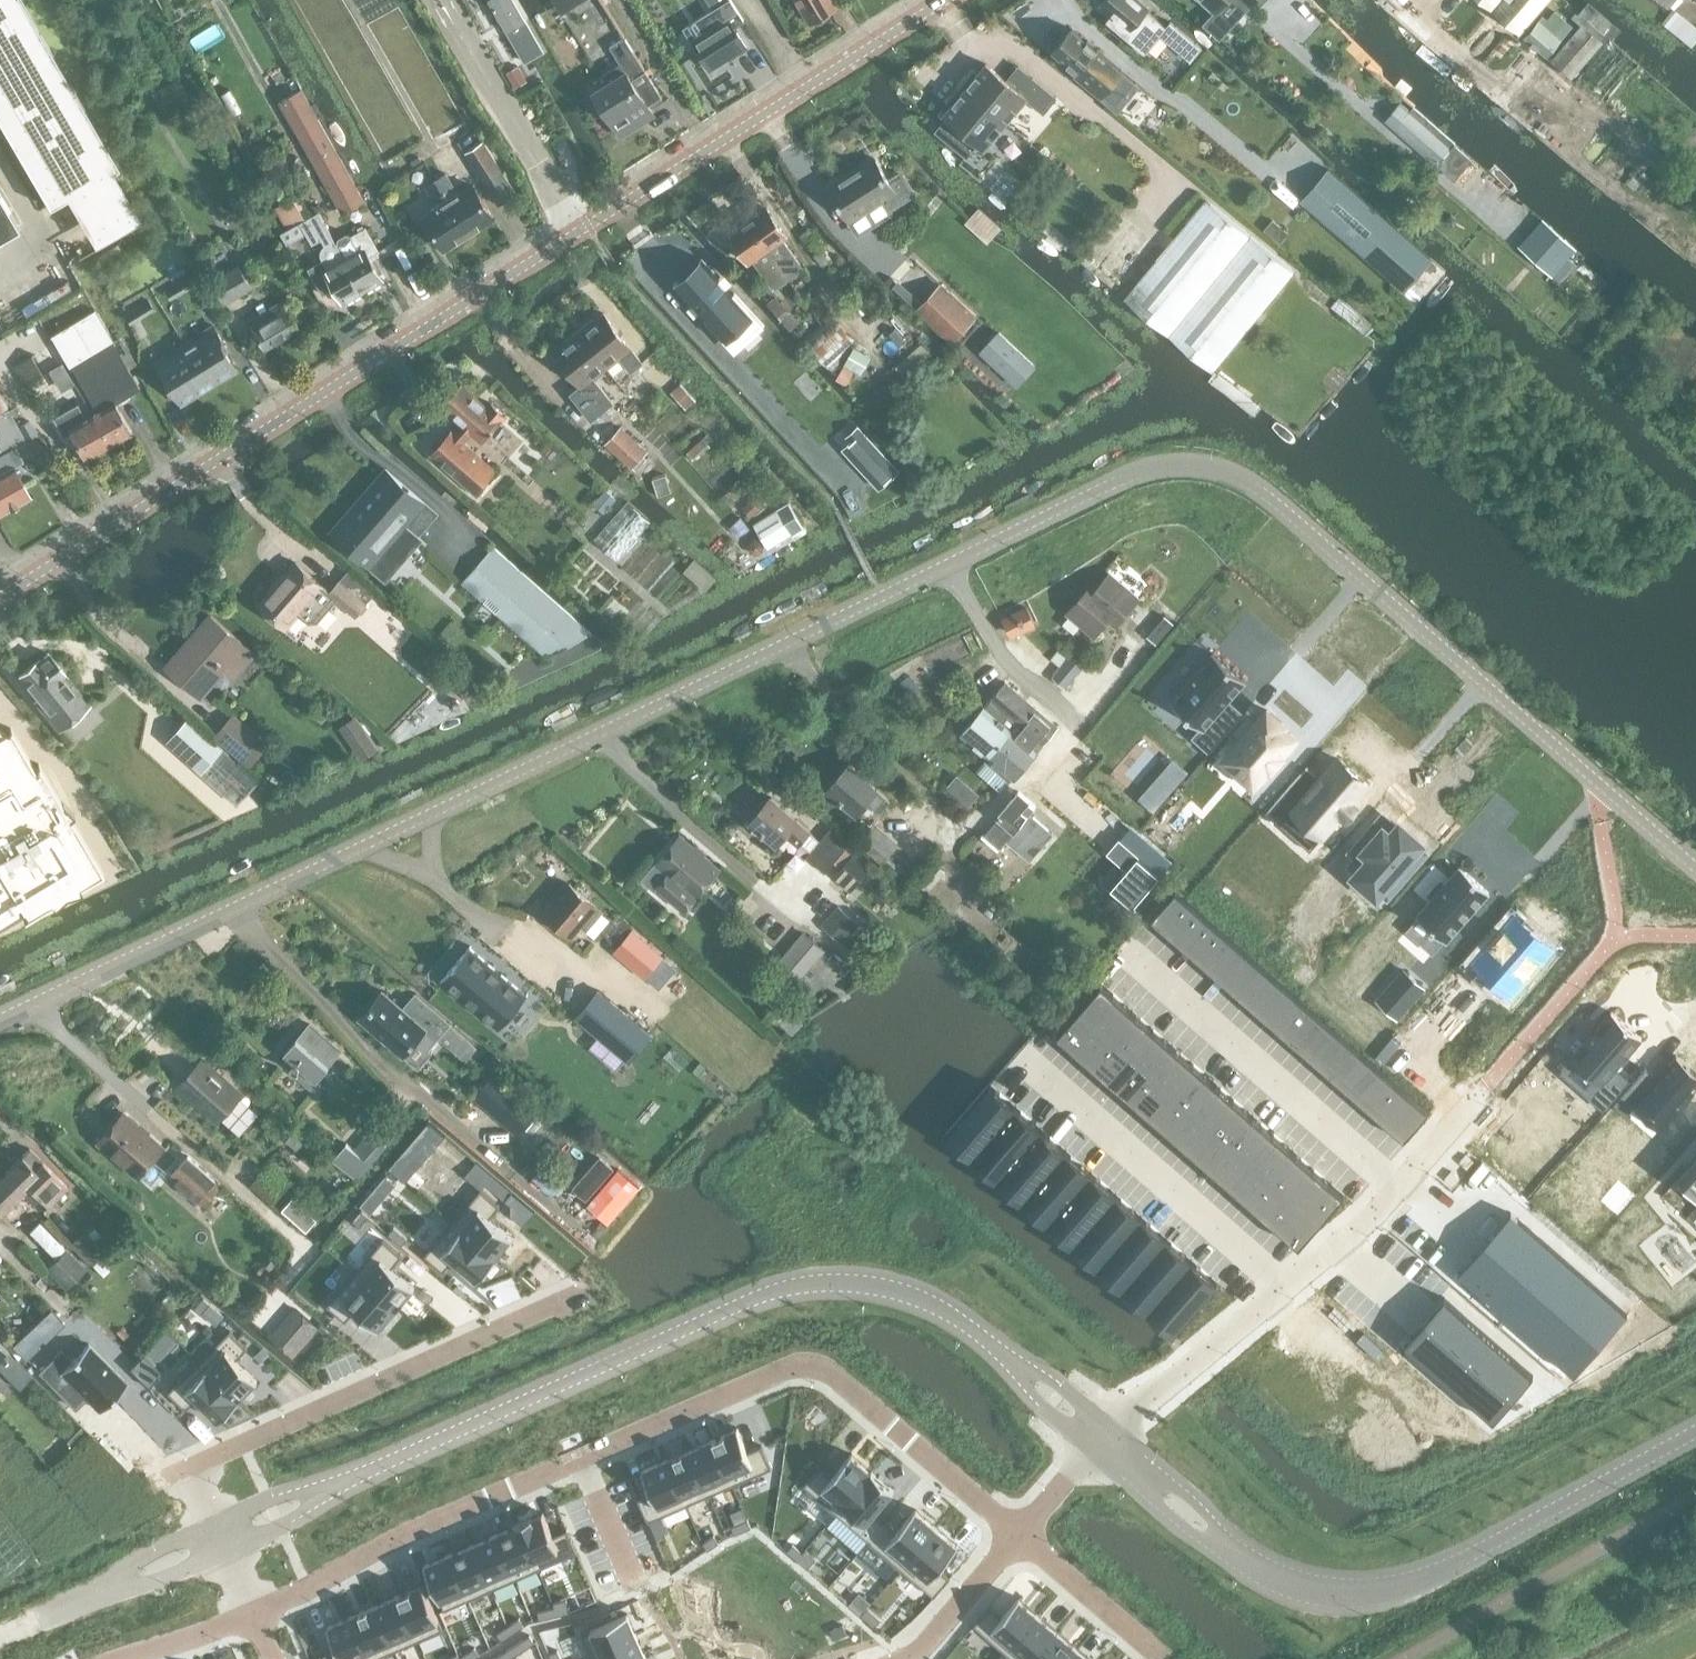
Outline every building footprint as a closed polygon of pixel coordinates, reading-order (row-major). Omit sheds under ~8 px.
[(21,0),(0,0),(0,122),(47,203),(48,204),(49,206),(66,196),(111,169),(118,166),(21,0)] [(433,148),(469,129),(401,0),(356,0),(433,148)] [(556,5),(561,14),(584,0),(553,0),(556,5)] [(691,39),(710,69),(746,46),(734,26),(744,20),(731,0),(706,0),(713,10),(717,7),(724,19),(691,39)] [(811,23),(814,21),(818,22),(821,21),(824,19),(824,15),(838,6),(834,0),(797,0),(811,23)] [(1111,12),(1116,16),(1110,23),(1141,49),(1157,31),(1187,56),(1198,42),(1167,17),(1162,22),(1136,0),(1098,0),(1097,0),(1111,12)] [(1215,9),(1224,0),(1206,0),(1215,9)] [(1520,32),(1547,0),(1482,0),(1520,32)] [(1587,1),(1578,11),(1577,13),(1575,10),(1570,15),(1579,24),(1549,60),(1571,78),(1602,42),(1606,46),(1620,30),(1587,1)] [(1542,14),(1538,19),(1523,37),(1545,56),(1560,38),(1554,32),(1565,19),(1554,11),(1547,19),(1542,14)] [(1135,81),(1071,27),(1052,50),(1103,92),(1116,103),(1117,104),(1124,95),(1126,97),(1130,92),(1128,90),(1135,82),(1135,81)] [(591,90),(622,135),(654,114),(645,99),(659,91),(650,77),(636,85),(632,79),(646,70),(626,36),(609,46),(619,62),(601,74),(605,81),(591,90)] [(974,70),(961,86),(1005,122),(1025,97),(1043,112),(1056,97),(1032,77),(1020,91),(986,63),(977,73),(974,70)] [(1005,122),(961,86),(949,101),(952,104),(943,114),(957,125),(946,139),(966,156),(978,142),(984,147),(1005,122)] [(363,200),(319,121),(301,88),(278,101),(295,132),(296,131),(342,212),(363,200)] [(1453,144),(1450,148),(1409,111),(1395,127),(1454,178),(1470,159),(1453,144)] [(482,141),(465,152),(499,205),(516,194),(482,141)] [(827,184),(846,216),(880,195),(886,204),(910,188),(899,170),(887,177),(873,155),(827,184)] [(1429,257),(1329,170),(1302,200),(1402,288),(1429,257)] [(447,198),(469,233),(494,217),(473,182),(458,191),(445,171),(434,178),(447,198)] [(434,178),(424,185),(436,205),(422,214),(444,248),(469,233),(447,198),(434,178)] [(17,225),(0,195),(0,235),(17,225)] [(287,227),(309,215),(298,196),(277,208),(287,227)] [(1293,271),(1205,198),(1123,298),(1212,370),(1293,271)] [(766,206),(747,219),(788,277),(802,267),(782,237),(786,234),(766,206)] [(978,207),(968,219),(965,223),(986,242),(1000,227),(978,207)] [(323,256),(324,258),(308,267),(323,294),(335,287),(344,301),(363,290),(337,243),(318,210),(280,232),(286,242),(307,231),(313,242),(322,237),(326,244),(323,248),(322,252),(323,256)] [(1519,244),(1553,274),(1576,248),(1542,217),(1519,244)] [(788,277),(747,219),(728,233),(749,261),(753,258),(773,287),(788,277)] [(1272,219),(1265,229),(1280,241),(1288,232),(1272,219)] [(337,243),(363,290),(383,279),(370,255),(378,250),(365,227),(351,235),(347,234),(339,238),(339,242),(337,243)] [(676,280),(675,282),(727,340),(753,315),(701,258),(699,259),(703,264),(680,285),(676,280)] [(222,303),(253,285),(240,260),(208,278),(222,303)] [(75,272),(46,287),(54,301),(44,306),(55,326),(93,305),(75,272)] [(190,273),(175,282),(181,293),(196,284),(190,273)] [(942,285),(918,310),(951,340),(974,315),(942,285)] [(260,312),(249,318),(266,348),(300,328),(283,297),(266,308),(263,301),(256,305),(260,312)] [(141,303),(125,313),(131,323),(147,313),(141,303)] [(92,412),(111,445),(133,432),(117,404),(140,389),(132,373),(95,309),(52,334),(70,366),(71,365),(98,409),(92,412)] [(593,317),(577,329),(606,366),(620,356),(630,370),(642,361),(604,312),(594,319),(593,317)] [(832,316),(805,340),(827,365),(854,341),(832,316)] [(183,346),(168,355),(166,352),(155,359),(182,404),(239,368),(213,323),(201,330),(204,334),(195,339),(192,335),(180,343),(183,346)] [(894,327),(889,332),(899,343),(904,338),(894,327)] [(606,366),(577,329),(562,341),(564,343),(554,350),(581,384),(570,392),(591,418),(603,409),(599,405),(609,398),(593,377),(606,366)] [(1016,384),(1034,364),(999,331),(980,350),(1016,384)] [(854,347),(845,365),(862,373),(871,356),(854,347)] [(38,350),(12,366),(24,385),(50,370),(38,350)] [(63,362),(52,367),(63,388),(73,382),(63,362)] [(842,366),(836,379),(848,385),(855,372),(842,366)] [(680,380),(670,390),(687,408),(697,398),(680,380)] [(430,451),(468,484),(487,462),(461,439),(470,429),(483,441),(505,416),(489,401),(486,404),(462,383),(441,404),(460,421),(452,431),(449,429),(430,451)] [(64,436),(73,431),(89,457),(111,445),(92,412),(86,416),(79,403),(53,418),(64,436)] [(12,505),(30,495),(13,464),(23,459),(16,446),(25,441),(8,409),(0,413),(0,451),(1,454),(0,455),(0,482),(12,505)] [(899,468),(852,419),(833,437),(879,487),(899,468)] [(605,442),(632,467),(647,450),(620,426),(605,442)] [(390,472),(389,473),(384,470),(331,530),(383,575),(437,513),(390,472)] [(734,530),(746,522),(710,474),(698,483),(734,530)] [(12,505),(0,482),(0,511),(12,505)] [(605,488),(593,503),(603,512),(616,497),(605,488)] [(651,522),(627,500),(593,538),(618,559),(651,522)] [(794,537),(795,537),(806,530),(788,501),(753,522),(769,547),(792,533),(794,537)] [(590,632),(493,546),(462,581),(546,655),(590,632)] [(318,621),(334,602),(337,599),(356,615),(366,603),(339,579),(329,591),(322,585),(323,584),(296,561),(258,603),(285,627),(298,613),(309,621),(318,621)] [(1098,583),(1093,579),(1065,612),(1092,635),(1106,618),(1114,624),(1137,596),(1107,571),(1098,583)] [(1027,607),(1004,618),(1011,633),(1034,621),(1027,607)] [(1147,634),(1139,643),(1149,652),(1157,642),(1174,622),(1164,613),(1147,634)] [(167,665),(201,695),(232,659),(234,660),(242,667),(254,652),(211,614),(167,665)] [(88,703),(68,676),(49,651),(20,672),(59,724),(88,703)] [(1213,652),(1170,701),(1200,727),(1193,736),(1208,749),(1241,712),(1240,710),(1236,715),(1228,708),(1231,704),(1227,700),(1245,680),(1213,652)] [(1082,663),(1070,653),(1052,676),(1065,685),(1082,663)] [(960,732),(986,754),(1030,704),(1004,681),(960,732)] [(986,754),(1011,777),(1056,726),(1030,704),(986,754)] [(1240,740),(1225,757),(1253,782),(1268,765),(1270,766),(1281,754),(1279,752),(1294,735),(1283,725),(1284,723),(1267,708),(1258,719),(1248,710),(1230,731),(1240,740)] [(249,763),(267,743),(234,714),(217,735),(249,763)] [(166,740),(201,772),(224,747),(189,715),(166,740)] [(356,715),(339,726),(362,759),(378,747),(356,715)] [(238,804),(248,793),(260,779),(224,747),(201,772),(238,804)] [(1301,772),(1266,812),(1282,826),(1283,824),(1282,823),(1293,810),(1320,834),(1319,836),(1321,837),(1341,814),(1345,817),(1356,804),(1352,801),(1367,783),(1337,757),(1320,777),(1314,784),(1301,772)] [(826,785),(858,812),(868,800),(880,811),(889,799),(877,789),(879,788),(847,761),(826,785)] [(956,774),(943,789),(965,808),(978,793),(956,774)] [(983,834),(997,848),(1005,839),(1029,860),(1053,833),(1029,812),(1035,805),(1019,791),(996,816),(998,818),(983,834)] [(749,819),(776,843),(787,831),(799,841),(809,829),(769,794),(749,819)] [(1156,816),(1146,828),(1171,850),(1181,838),(1156,816)] [(1382,818),(1354,850),(1366,861),(1355,875),(1376,893),(1381,887),(1387,892),(1422,852),(1420,851),(1415,857),(1411,853),(1420,843),(1399,824),(1395,829),(1382,818)] [(897,844),(871,822),(856,840),(883,862),(897,844)] [(825,872),(848,844),(829,828),(805,855),(825,872)] [(684,908),(719,867),(680,834),(657,861),(669,871),(657,885),(684,908)] [(1129,846),(1119,837),(1106,851),(1126,869),(1109,889),(1131,908),(1161,873),(1129,846)] [(851,891),(872,864),(855,849),(833,876),(851,891)] [(1432,897),(1416,915),(1445,941),(1489,891),(1460,865),(1445,882),(1440,878),(1427,893),(1432,897)] [(24,909),(0,868),(0,924),(24,909)] [(601,911),(595,906),(595,905),(568,882),(544,911),(571,934),(580,924),(585,929),(601,911)] [(1175,889),(1150,918),(1404,1139),(1429,1111),(1175,889)] [(858,922),(839,905),(831,915),(835,919),(827,928),(841,941),(858,922)] [(637,932),(619,912),(601,929),(614,946),(617,944),(642,965),(659,945),(641,928),(637,932)] [(1516,914),(1472,964),(1506,993),(1550,943),(1516,914)] [(824,949),(803,931),(772,967),(793,985),(824,949)] [(530,992),(465,940),(434,978),(499,1030),(530,992)] [(648,976),(675,991),(687,969),(660,954),(648,976)] [(1403,968),(1377,998),(1397,1016),(1423,986),(1403,968)] [(1101,981),(1056,1033),(1299,1245),(1344,1193),(1101,981)] [(598,988),(574,1016),(628,1059),(650,1032),(620,1007),(598,988)] [(384,990),(360,1018),(361,1018),(400,1051),(401,1052),(401,1053),(402,1053),(405,1050),(415,1038),(427,1048),(450,1021),(449,1020),(417,993),(417,992),(416,992),(403,1007),(384,991),(385,991),(384,990)] [(1611,1010),(1570,1056),(1599,1081),(1587,1094),(1603,1107),(1628,1078),(1615,1067),(1641,1036),(1611,1010)] [(321,1082),(317,1079),(341,1051),(309,1023),(284,1052),(288,1055),(282,1062),(296,1074),(296,1075),(314,1090),(321,1082)] [(1613,1103),(1626,1114),(1638,1099),(1649,1108),(1647,1110),(1652,1115),(1654,1113),(1665,1123),(1695,1088),(1695,1071),(1676,1053),(1656,1076),(1645,1066),(1613,1103)] [(242,1093),(203,1058),(178,1085),(217,1120),(242,1093)] [(990,1082),(945,1134),(1153,1316),(1163,1325),(1172,1333),(1217,1281),(990,1082)] [(505,1086),(487,1108),(516,1132),(535,1110),(505,1086)] [(124,1112),(99,1139),(139,1174),(163,1147),(124,1112)] [(428,1119),(389,1166),(406,1180),(445,1133),(429,1120),(428,1119)] [(346,1142),(333,1157),(356,1177),(386,1143),(381,1139),(371,1130),(354,1148),(346,1142)] [(40,1160),(34,1167),(21,1154),(1,1174),(33,1203),(38,1198),(46,1205),(66,1185),(40,1160)] [(188,1154),(171,1174),(205,1203),(222,1183),(188,1154)] [(586,1198),(614,1166),(600,1154),(573,1187),(586,1198)] [(1678,1177),(1695,1194),(1695,1156),(1678,1177)] [(1,1174),(0,1175),(0,1212),(1,1213),(13,1201),(25,1212),(33,1203),(1,1174)] [(481,1188),(452,1221),(495,1257),(496,1256),(495,1255),(512,1235),(490,1216),(500,1204),(481,1188)] [(292,1197),(282,1209),(307,1230),(317,1218),(292,1197)] [(1458,1270),(1457,1271),(1574,1374),(1627,1313),(1510,1210),(1509,1212),(1516,1218),(1465,1276),(1458,1270)] [(452,1221),(424,1254),(443,1270),(453,1258),(477,1278),(495,1257),(452,1221)] [(394,1225),(388,1232),(401,1244),(407,1237),(394,1225)] [(1692,1250),(1673,1227),(1666,1227),(1660,1237),(1662,1246),(1681,1270),(1695,1260),(1692,1250)] [(84,1231),(70,1245),(90,1264),(104,1250),(84,1231)] [(383,1238),(355,1271),(396,1306),(415,1285),(392,1266),(402,1254),(383,1238)] [(45,1267),(66,1289),(87,1268),(65,1247),(45,1267)] [(355,1271),(326,1304),(345,1320),(356,1308),(378,1328),(396,1306),(355,1271)] [(203,1296),(194,1306),(216,1325),(225,1314),(203,1296)] [(1405,1342),(1404,1343),(1493,1420),(1494,1419),(1493,1418),(1532,1374),(1533,1373),(1445,1296),(1444,1297),(1445,1298),(1406,1342),(1405,1342)] [(296,1305),(270,1334),(291,1353),(293,1354),(294,1353),(318,1325),(296,1305)] [(51,1307),(12,1343),(26,1358),(64,1321),(51,1307)] [(230,1329),(199,1359),(238,1399),(239,1398),(239,1397),(258,1379),(237,1357),(248,1347),(230,1329)] [(19,1388),(32,1376),(8,1352),(9,1351),(0,1342),(0,1369),(19,1388)] [(61,1348),(39,1370),(75,1405),(76,1404),(72,1400),(82,1390),(86,1395),(99,1408),(127,1381),(88,1342),(71,1358),(61,1348)] [(147,1348),(129,1366),(149,1386),(163,1372),(154,1362),(158,1359),(147,1348)] [(199,1359),(168,1390),(186,1408),(197,1397),(218,1419),(238,1399),(199,1359)] [(737,1426),(713,1437),(733,1483),(772,1467),(761,1444),(747,1450),(737,1426)] [(713,1437),(689,1447),(709,1493),(733,1483),(713,1437)] [(689,1447),(666,1457),(686,1503),(709,1493),(689,1447)] [(820,1465),(803,1484),(836,1512),(873,1470),(872,1469),(871,1469),(851,1452),(832,1475),(820,1465)] [(652,1491),(638,1497),(648,1520),(686,1503),(666,1457),(642,1468),(652,1491)] [(836,1512),(827,1523),(857,1550),(867,1538),(868,1540),(884,1521),(873,1512),(894,1488),(873,1470),(836,1512)] [(884,1521),(868,1540),(900,1567),(936,1525),(915,1507),(895,1530),(884,1521)] [(532,1515),(518,1520),(538,1568),(577,1551),(567,1528),(553,1534),(543,1511),(532,1515)] [(748,1518),(731,1525),(735,1533),(751,1526),(748,1518)] [(517,1522),(495,1531),(515,1578),(538,1568),(518,1520),(516,1521),(517,1522)] [(936,1525),(900,1567),(934,1596),(950,1576),(938,1566),(957,1544),(936,1525)] [(495,1531),(472,1542),(492,1588),(515,1578),(495,1531)] [(714,1534),(703,1541),(708,1549),(719,1541),(714,1534)] [(472,1542),(449,1552),(469,1598),(492,1588),(472,1542)] [(793,1543),(787,1549),(797,1558),(803,1551),(793,1543)] [(803,1551),(797,1558),(807,1567),(816,1557),(806,1548),(803,1551)] [(449,1552),(424,1562),(444,1609),(469,1598),(449,1552)] [(423,1582),(398,1593),(419,1639),(443,1628),(423,1582)] [(398,1593),(375,1603),(395,1649),(419,1639),(398,1593)] [(990,1605),(973,1624),(1005,1651),(1038,1613),(1018,1596),(1001,1615),(990,1605)] [(567,1598),(553,1601),(554,1605),(556,1614),(570,1611),(567,1598)] [(352,1613),(372,1658),(395,1649),(375,1603),(352,1613)] [(554,1605),(537,1610),(539,1618),(556,1614),(554,1605)] [(867,1606),(861,1613),(868,1619),(875,1625),(880,1618),(874,1612),(867,1606)] [(627,1612),(581,1632),(590,1654),(637,1634),(627,1612)] [(323,1653),(326,1658),(372,1658),(352,1613),(327,1623),(338,1647),(323,1653)] [(1005,1651),(1014,1658),(1032,1658),(1058,1629),(1038,1613),(1005,1651)] [(519,1617),(508,1624),(513,1632),(524,1624),(519,1617)] [(830,1628),(834,1638),(847,1633),(842,1623),(830,1628)] [(508,1624),(496,1632),(501,1639),(513,1632),(508,1624)] [(1077,1646),(1058,1629),(1032,1658),(1066,1658),(1077,1646)] [(530,1633),(518,1641),(523,1648),(535,1641),(530,1633)] [(590,1654),(593,1658),(635,1658),(646,1655),(637,1634),(590,1654)] [(518,1641),(507,1648),(512,1656),(523,1648),(518,1641)] [(460,1655),(462,1658),(471,1658),(480,1653),(475,1646),(460,1655)] [(1066,1658),(1092,1658),(1077,1646),(1066,1658)] [(496,1656),(498,1658),(507,1658),(512,1656),(507,1648),(496,1656)] [(549,1652),(552,1658),(562,1658),(558,1649),(549,1652)]
